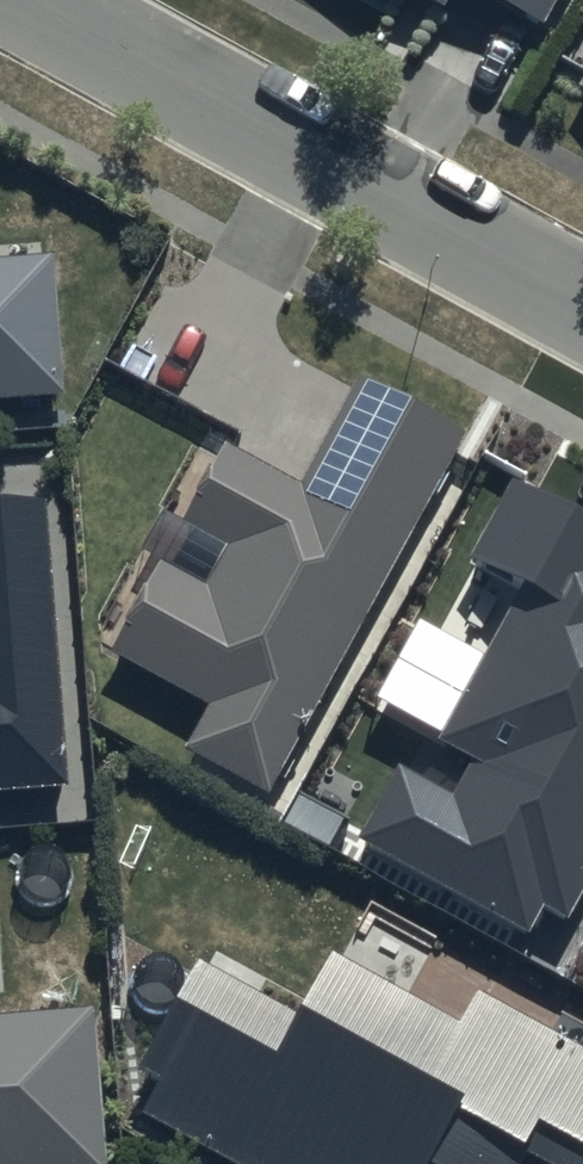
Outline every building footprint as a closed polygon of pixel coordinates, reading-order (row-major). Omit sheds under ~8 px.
[(442,11),(448,0),(421,0),(442,11)] [(543,30),(559,0),(487,0),(543,30)] [(60,398),(51,258),(0,262),(0,402),(60,398)] [(456,439),(353,383),(295,492),(218,451),(176,529),(220,553),(202,586),(156,561),(105,655),(207,710),(186,749),(265,792),(456,439)] [(508,477),(462,561),(515,590),(429,744),(468,766),(450,798),(395,767),(354,841),(526,935),(541,908),(562,920),(582,882),(582,518),(508,477)] [(44,500),(0,503),(0,791),(65,786),(44,500)] [(142,1115),(231,1163),(520,1163),(526,1155),(543,1163),(582,1163),(582,1049),(475,989),(456,1023),(330,954),(294,1018),(194,963),(135,1070),(160,1084),(142,1115)] [(90,1012),(0,1019),(0,1163),(102,1163),(90,1012)]
